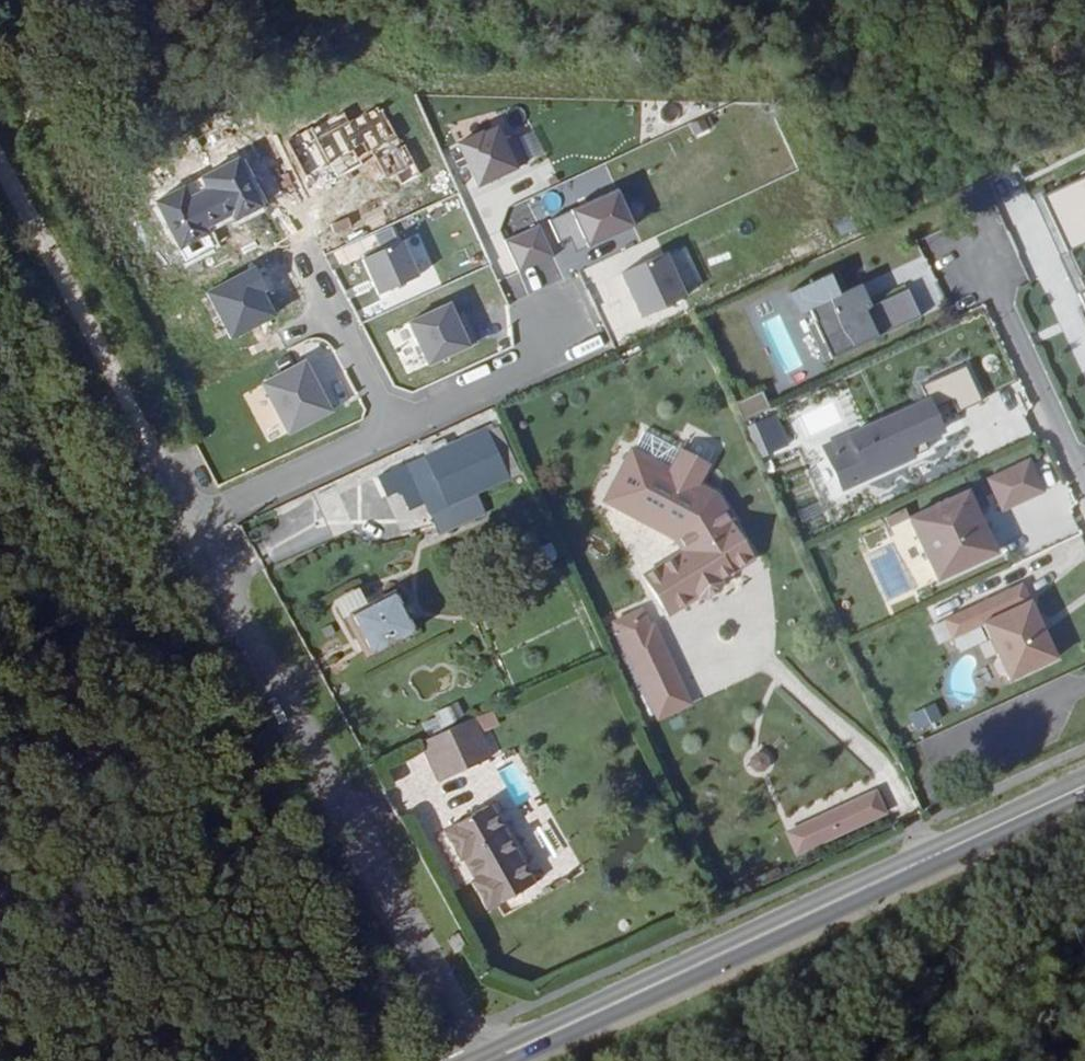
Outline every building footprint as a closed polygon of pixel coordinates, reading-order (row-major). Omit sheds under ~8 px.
[(428,153),(448,196),(497,173),(485,147),(474,152),(467,138),(453,144),(452,142),(428,153)] [(1046,191),(1071,248),(1074,246),(1084,241),(1084,173),(1046,191)] [(570,250),(634,227),(619,188),(555,211),(570,250)] [(1074,246),(1084,271),(1084,241),(1074,246)] [(402,242),(363,260),(379,296),(419,278),(402,242)] [(641,319),(684,300),(664,255),(621,274),(641,319)] [(878,338),(925,317),(912,288),(872,307),(862,285),(848,292),(839,271),(795,292),(810,310),(814,308),(819,320),(815,322),(832,359),(866,344),(860,331),(873,326),(878,338)] [(461,331),(449,305),(409,324),(428,366),(476,344),(469,327),(461,331)] [(463,315),(456,319),(461,331),(469,327),(463,315)] [(310,361),(267,383),(293,432),(335,410),(310,361)] [(986,403),(969,365),(926,385),(921,376),(879,395),(889,416),(824,447),(844,489),(915,456),(912,447),(945,431),(932,403),(953,392),(964,413),(986,403)] [(265,412),(260,399),(269,395),(265,385),(244,394),(266,442),(279,436),(268,411),(265,412)] [(739,401),(747,419),(773,408),(765,390),(739,401)] [(793,444),(779,412),(760,421),(774,452),(793,444)] [(527,465),(505,420),(503,417),(447,443),(444,437),(425,446),(427,452),(378,475),(386,494),(417,480),(442,532),(465,522),(456,502),(528,468),(527,465)] [(672,466),(683,446),(647,426),(636,445),(672,466)] [(683,446),(672,466),(636,445),(634,444),(604,495),(675,536),(685,552),(683,563),(650,584),(670,616),(701,596),(709,598),(721,590),(723,582),(719,576),(732,568),(734,572),(757,558),(734,521),(735,520),(698,480),(710,460),(683,445),(683,446)] [(1049,493),(1033,461),(992,482),(1007,513),(1049,493)] [(943,577),(1002,550),(973,488),(914,516),(943,577)] [(1035,600),(1027,582),(950,619),(958,636),(988,622),(1004,657),(1012,673),(1014,678),(1061,656),(1049,630),(1042,633),(1028,603),(1035,600)] [(424,630),(402,591),(355,617),(377,656),(424,630)] [(1049,630),(1035,600),(1028,603),(1042,633),(1049,630)] [(619,628),(647,615),(643,608),(615,621),(619,628)] [(647,615),(619,628),(660,717),(693,702),(656,623),(652,625),(647,615)] [(1012,673),(1004,657),(1000,662),(1001,669),(1005,673),(1012,673)] [(306,711),(300,701),(290,706),(296,716),(306,711)] [(936,704),(916,712),(922,729),(942,721),(936,704)] [(476,719),(424,743),(442,783),(494,759),(476,719)] [(790,832),(798,850),(890,809),(882,791),(790,832)] [(535,882),(491,803),(449,826),(465,854),(473,851),(485,872),(477,878),(493,905),(535,882)]
